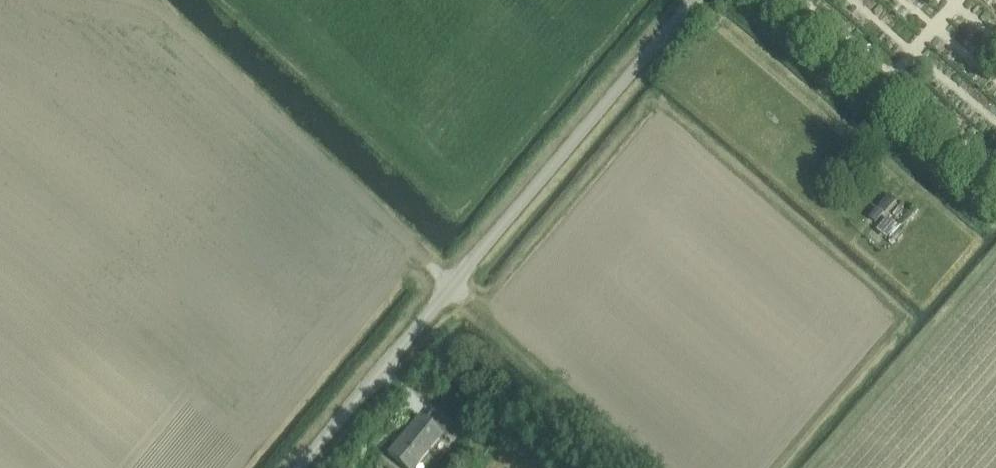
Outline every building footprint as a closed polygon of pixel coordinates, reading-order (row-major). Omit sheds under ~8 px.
[(457,434),(432,413),(424,422),(420,418),(388,456),(402,467),(416,467),(442,438),(445,441),(446,440),(450,443),(457,434)]
